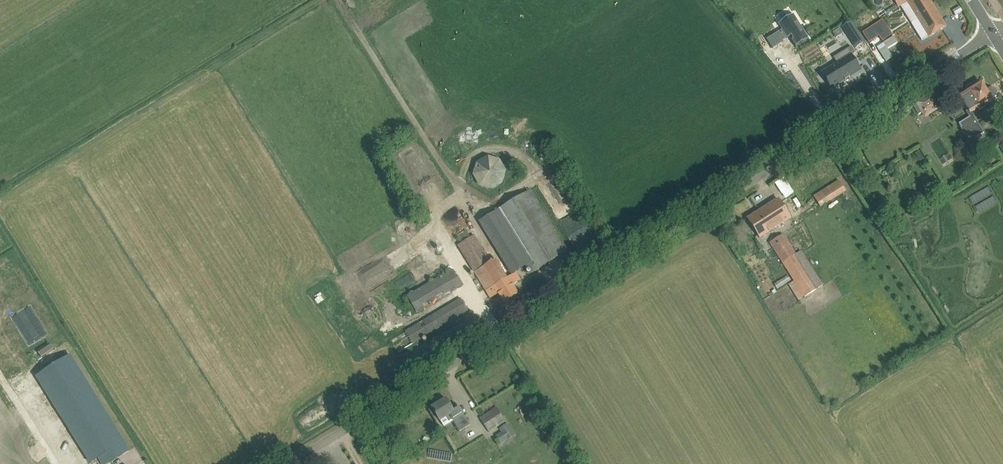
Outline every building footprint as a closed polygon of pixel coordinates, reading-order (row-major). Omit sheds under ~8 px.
[(900,6),(910,22),(917,18),(929,37),(930,37),(946,27),(930,0),(910,0),(900,6)] [(782,30),(767,39),(773,49),(784,42),(783,41),(787,38),(791,36),(794,39),(792,41),(796,47),(810,39),(794,14),(778,24),(782,30)] [(883,20),(863,33),(869,43),(879,36),(882,41),(893,35),(883,20)] [(856,47),(864,42),(851,22),(842,27),(856,47)] [(886,47),(879,51),(886,61),(892,57),(887,49),(898,43),(894,37),(884,43),(886,47)] [(837,64),(822,73),(832,88),(845,80),(846,81),(846,80),(849,78),(849,79),(850,79),(849,78),(861,71),(852,55),(856,53),(851,46),(834,57),(836,62),(837,64)] [(960,98),(968,111),(966,112),(970,117),(959,124),(967,136),(973,132),(977,138),(984,133),(971,112),(978,108),(979,108),(980,110),(985,107),(984,105),(996,97),(996,96),(997,94),(997,93),(994,89),(991,89),(991,88),(986,91),(982,85),(981,85),(978,81),(966,88),(969,93),(960,98)] [(922,100),(913,105),(919,114),(922,113),(925,118),(941,108),(937,103),(928,109),(922,100)] [(479,186),(492,189),(503,183),(507,171),(501,160),(488,156),(477,162),(473,176),(479,186)] [(846,191),(845,189),(839,181),(814,197),(820,207),(846,191)] [(568,251),(563,243),(530,190),(485,217),(519,271),(528,265),(533,273),(568,251)] [(791,219),(784,208),(779,200),(748,219),(760,238),(791,219)] [(783,235),(770,243),(794,281),(794,282),(789,285),(798,300),(804,297),(805,298),(823,286),(803,254),(801,252),(796,255),(784,235),(783,235)] [(462,244),(458,246),(486,292),(494,287),(494,286),(507,278),(508,279),(509,278),(497,259),(490,263),(474,236),(473,236),(471,238),(462,244)] [(442,276),(437,279),(444,292),(445,293),(446,294),(451,291),(452,292),(462,286),(453,270),(442,276)] [(499,294),(504,303),(519,294),(513,285),(521,280),(517,273),(509,278),(508,279),(507,278),(494,286),(494,287),(486,292),(491,299),(499,294)] [(417,313),(425,309),(415,293),(408,297),(417,313)] [(468,311),(463,302),(461,298),(391,340),(398,352),(468,311)] [(28,320),(15,328),(19,333),(31,325),(28,320)] [(67,353),(34,375),(90,460),(107,449),(112,458),(129,447),(67,353)] [(9,463),(47,463),(41,453),(41,454),(0,382),(0,448),(9,463)] [(450,415),(460,432),(470,425),(459,408),(454,411),(447,399),(432,408),(440,421),(450,415)] [(505,420),(497,408),(481,419),(488,431),(505,420)] [(497,436),(502,444),(508,440),(516,435),(508,424),(500,429),(502,432),(497,436)]
